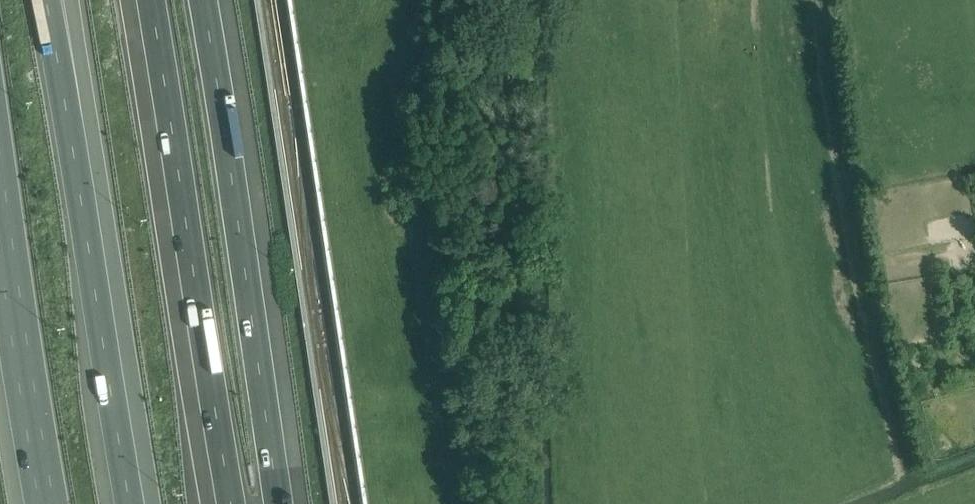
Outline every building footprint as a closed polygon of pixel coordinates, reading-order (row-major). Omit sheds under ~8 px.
[(951,387),(949,374),(938,376),(940,389),(951,387)]
